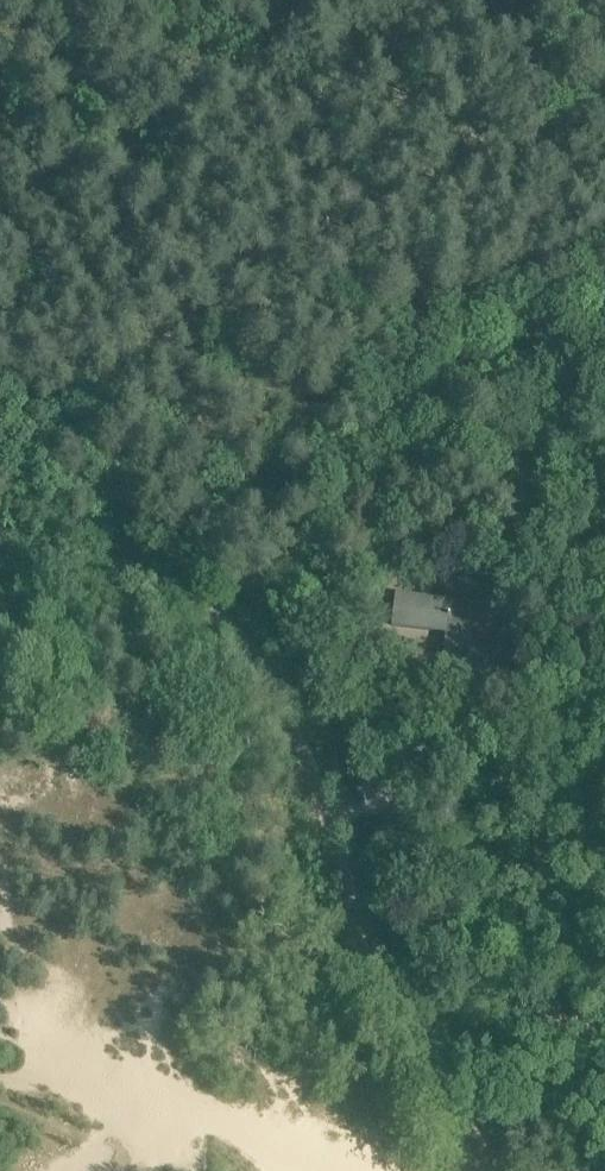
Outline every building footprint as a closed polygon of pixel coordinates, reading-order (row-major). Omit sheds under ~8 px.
[(111,595),(125,600),(129,590),(114,585),(111,595)] [(442,674),(506,682),(510,651),(468,646),(473,605),(450,602),(450,600),(398,594),(394,625),(446,632),(442,674)]
